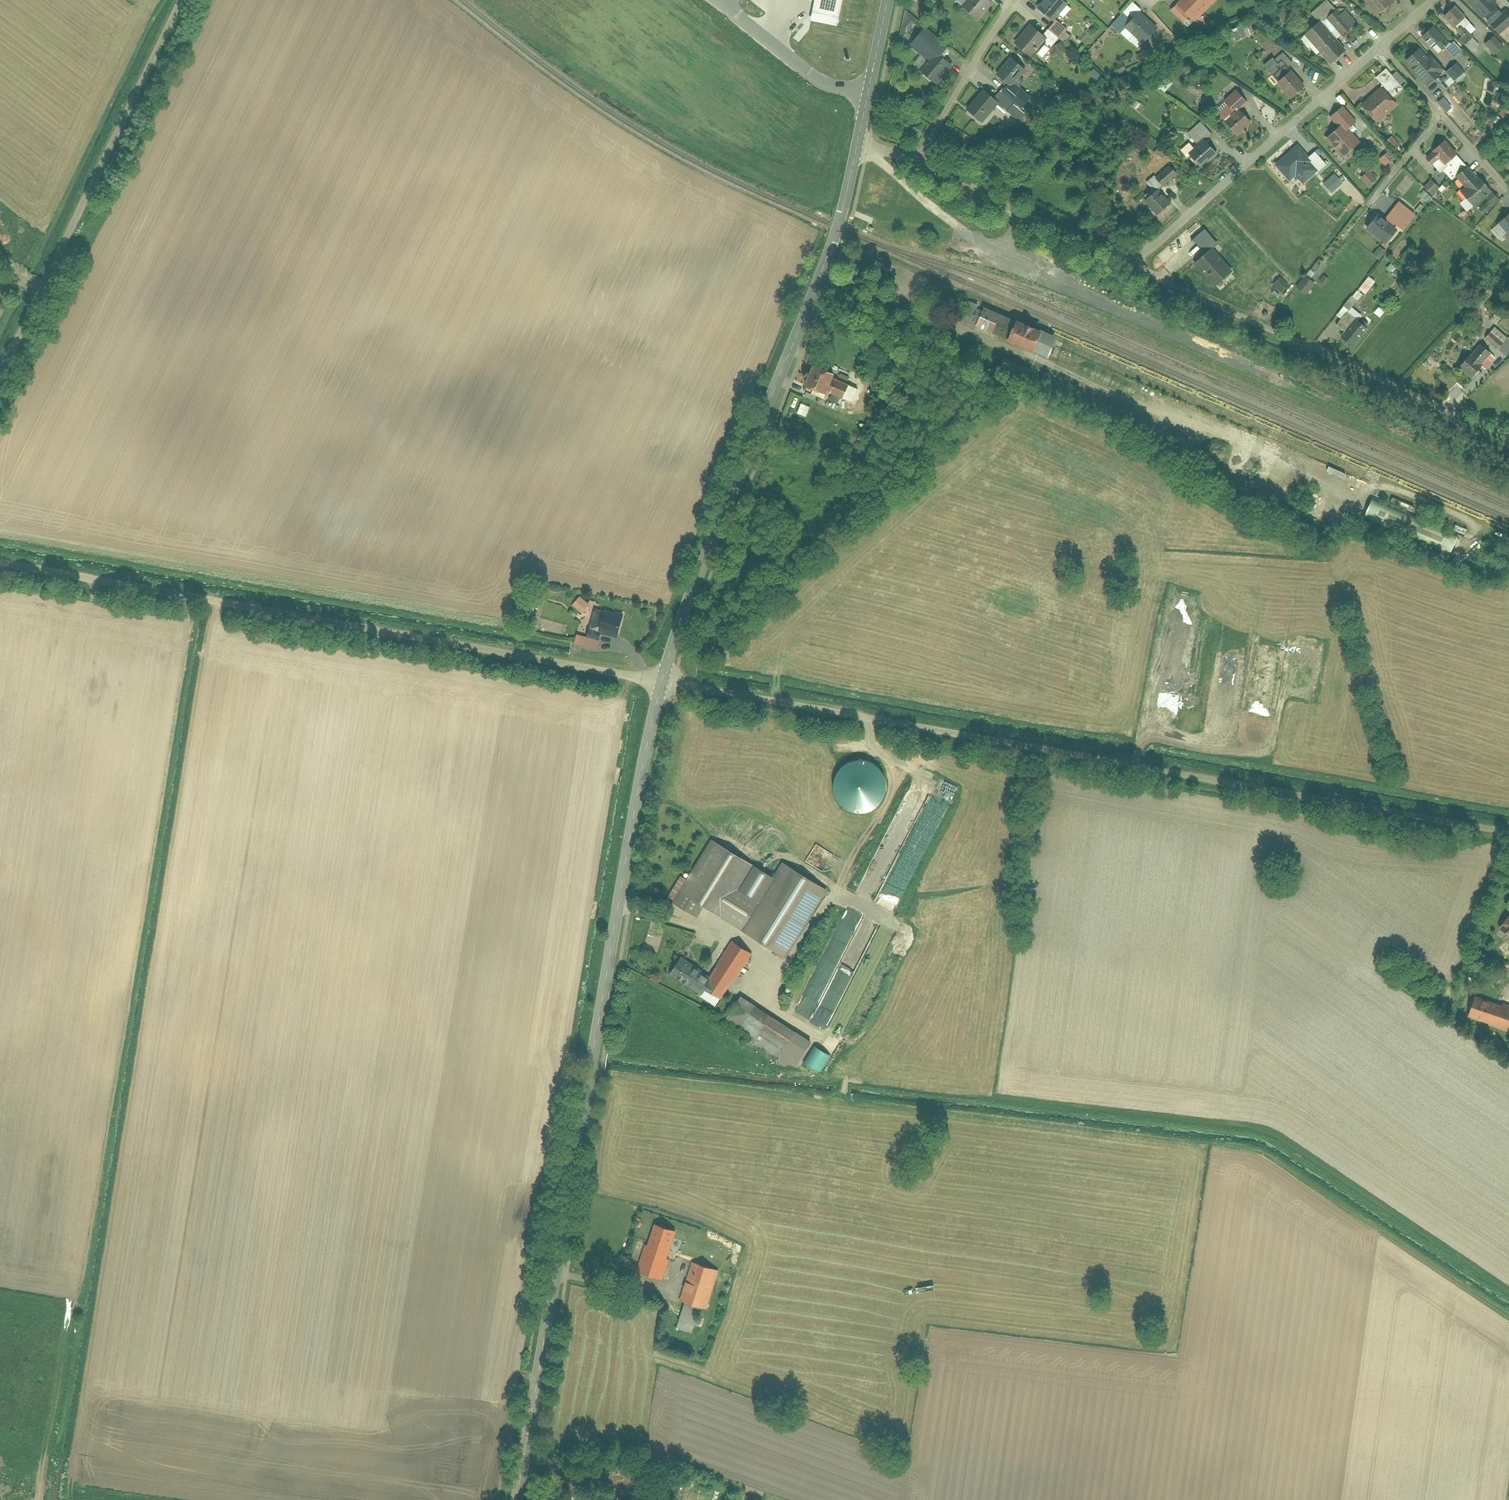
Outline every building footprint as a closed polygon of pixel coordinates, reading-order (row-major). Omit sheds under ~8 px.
[(812,12),(838,17),(842,0),(796,0),(814,3),(812,12)] [(962,6),(982,22),(995,6),(988,0),(967,0),(962,6)] [(1051,18),(1038,33),(1032,28),(1017,46),(1031,58),(1044,43),(1051,49),(1070,27),(1060,19),(1071,6),(1065,0),(1048,0),(1041,9),(1051,18)] [(1190,25),(1214,1),(1213,0),(1182,0),(1174,8),(1177,12),(1190,25)] [(1316,24),(1325,16),(1349,41),(1357,33),(1327,0),(1323,0),(1304,18),(1310,24),(1300,34),(1329,66),(1343,53),(1316,24)] [(1378,20),(1397,3),(1395,0),(1360,0),(1378,20)] [(1487,9),(1483,13),(1495,26),(1506,16),(1496,6),(1501,2),(1500,0),(1479,0),(1487,9)] [(1160,32),(1138,14),(1134,18),(1122,8),(1120,7),(1108,22),(1123,35),(1126,31),(1147,48),(1160,32)] [(1470,22),(1458,9),(1450,16),(1462,29),(1459,31),(1475,47),(1481,42),(1466,26),(1470,22)] [(1491,31),(1498,38),(1508,28),(1508,18),(1507,17),(1491,31)] [(1248,24),(1234,30),(1239,43),(1254,36),(1248,24)] [(1437,26),(1427,34),(1440,49),(1445,45),(1458,60),(1468,52),(1454,36),(1449,40),(1437,26)] [(929,55),(919,68),(941,86),(955,69),(937,55),(946,43),(931,31),(918,46),(929,55)] [(1507,50),(1497,38),(1489,45),(1500,56),(1507,50)] [(1419,49),(1407,61),(1432,85),(1438,78),(1448,88),(1454,82),(1419,49)] [(1269,68),(1294,96),(1306,85),(1292,70),(1295,67),(1284,54),(1269,68)] [(1024,106),(1015,99),(1021,91),(1013,84),(1026,68),(1012,56),(998,73),(1004,79),(992,94),(989,91),(970,113),(984,124),(1000,104),(1006,109),(1015,117),(1024,106)] [(1396,103),(1381,88),(1362,107),(1377,122),(1396,103)] [(1224,115),(1242,135),(1256,123),(1244,110),(1250,105),(1239,92),(1227,102),(1232,107),(1224,115)] [(1355,125),(1341,108),(1331,117),(1339,126),(1328,134),(1346,155),(1357,145),(1347,133),(1355,125)] [(1190,131),(1204,148),(1190,160),(1201,172),(1220,156),(1209,144),(1218,136),(1208,124),(1200,131),(1195,126),(1190,131)] [(1365,129),(1359,135),(1370,147),(1377,141),(1365,129)] [(1396,140),(1389,145),(1396,153),(1402,148),(1396,140)] [(1467,167),(1445,142),(1431,155),(1437,161),(1441,158),(1457,177),(1467,167)] [(1298,145),(1275,165),(1289,180),(1295,174),(1302,182),(1316,170),(1310,162),(1311,160),(1298,145)] [(1390,154),(1381,162),(1387,169),(1396,162),(1390,154)] [(1477,178),(1467,167),(1457,177),(1467,188),(1477,178)] [(1370,174),(1362,182),(1371,191),(1379,183),(1370,174)] [(1492,191),(1478,177),(1463,192),(1476,206),(1492,191)] [(1433,181),(1427,189),(1437,197),(1443,189),(1433,181)] [(1143,198),(1158,215),(1170,204),(1155,187),(1143,198)] [(1427,193),(1422,197),(1431,205),(1435,200),(1427,193)] [(1480,207),(1486,213),(1498,200),(1492,194),(1480,207)] [(1422,205),(1417,211),(1421,214),(1426,208),(1422,205)] [(1385,220),(1378,213),(1364,228),(1382,244),(1395,231),(1398,234),(1409,222),(1395,210),(1385,220)] [(1496,225),(1508,238),(1508,212),(1496,225)] [(1207,255),(1199,262),(1196,264),(1214,287),(1233,271),(1217,252),(1224,247),(1208,228),(1194,240),(1207,255)] [(1414,259),(1407,253),(1403,258),(1409,263),(1414,259)] [(1320,282),(1325,285),(1330,279),(1324,275),(1320,282)] [(1281,277),(1274,285),(1283,293),(1290,284),(1281,277)] [(1299,290),(1308,297),(1317,285),(1309,278),(1299,290)] [(1360,292),(1366,297),(1376,284),(1370,279),(1360,292)] [(1339,308),(1344,313),(1334,325),(1344,334),(1340,339),(1353,351),(1356,348),(1374,327),(1353,309),(1355,306),(1347,299),(1339,308)] [(972,303),(966,317),(977,322),(983,307),(972,303)] [(984,306),(976,325),(1054,361),(1063,342),(984,306)] [(1504,353),(1508,348),(1508,336),(1503,330),(1492,341),(1504,353)] [(1491,358),(1480,346),(1459,366),(1471,378),(1491,358)] [(835,375),(814,366),(805,388),(825,397),(830,387),(846,394),(850,384),(834,377),(835,375)] [(1373,499),(1366,516),(1451,553),(1458,536),(1373,499)] [(586,633),(583,648),(600,651),(603,635),(621,639),(626,616),(596,611),(592,634),(586,633)] [(711,844),(683,894),(792,955),(830,887),(786,862),(762,905),(740,893),(754,868),(711,844)] [(1499,928),(1508,935),(1508,914),(1499,928)] [(732,941),(708,973),(686,956),(672,974),(698,993),(705,984),(719,994),(749,953),(732,941)] [(1508,1030),(1508,1006),(1469,996),(1465,1009),(1474,1011),(1472,1020),(1508,1030)] [(725,1023),(783,1062),(792,1048),(764,1029),(770,1020),(741,1000),(725,1023)] [(675,1230),(650,1222),(636,1268),(661,1275),(675,1230)] [(699,1332),(717,1269),(689,1261),(678,1301),(682,1303),(676,1325),(699,1332)]
